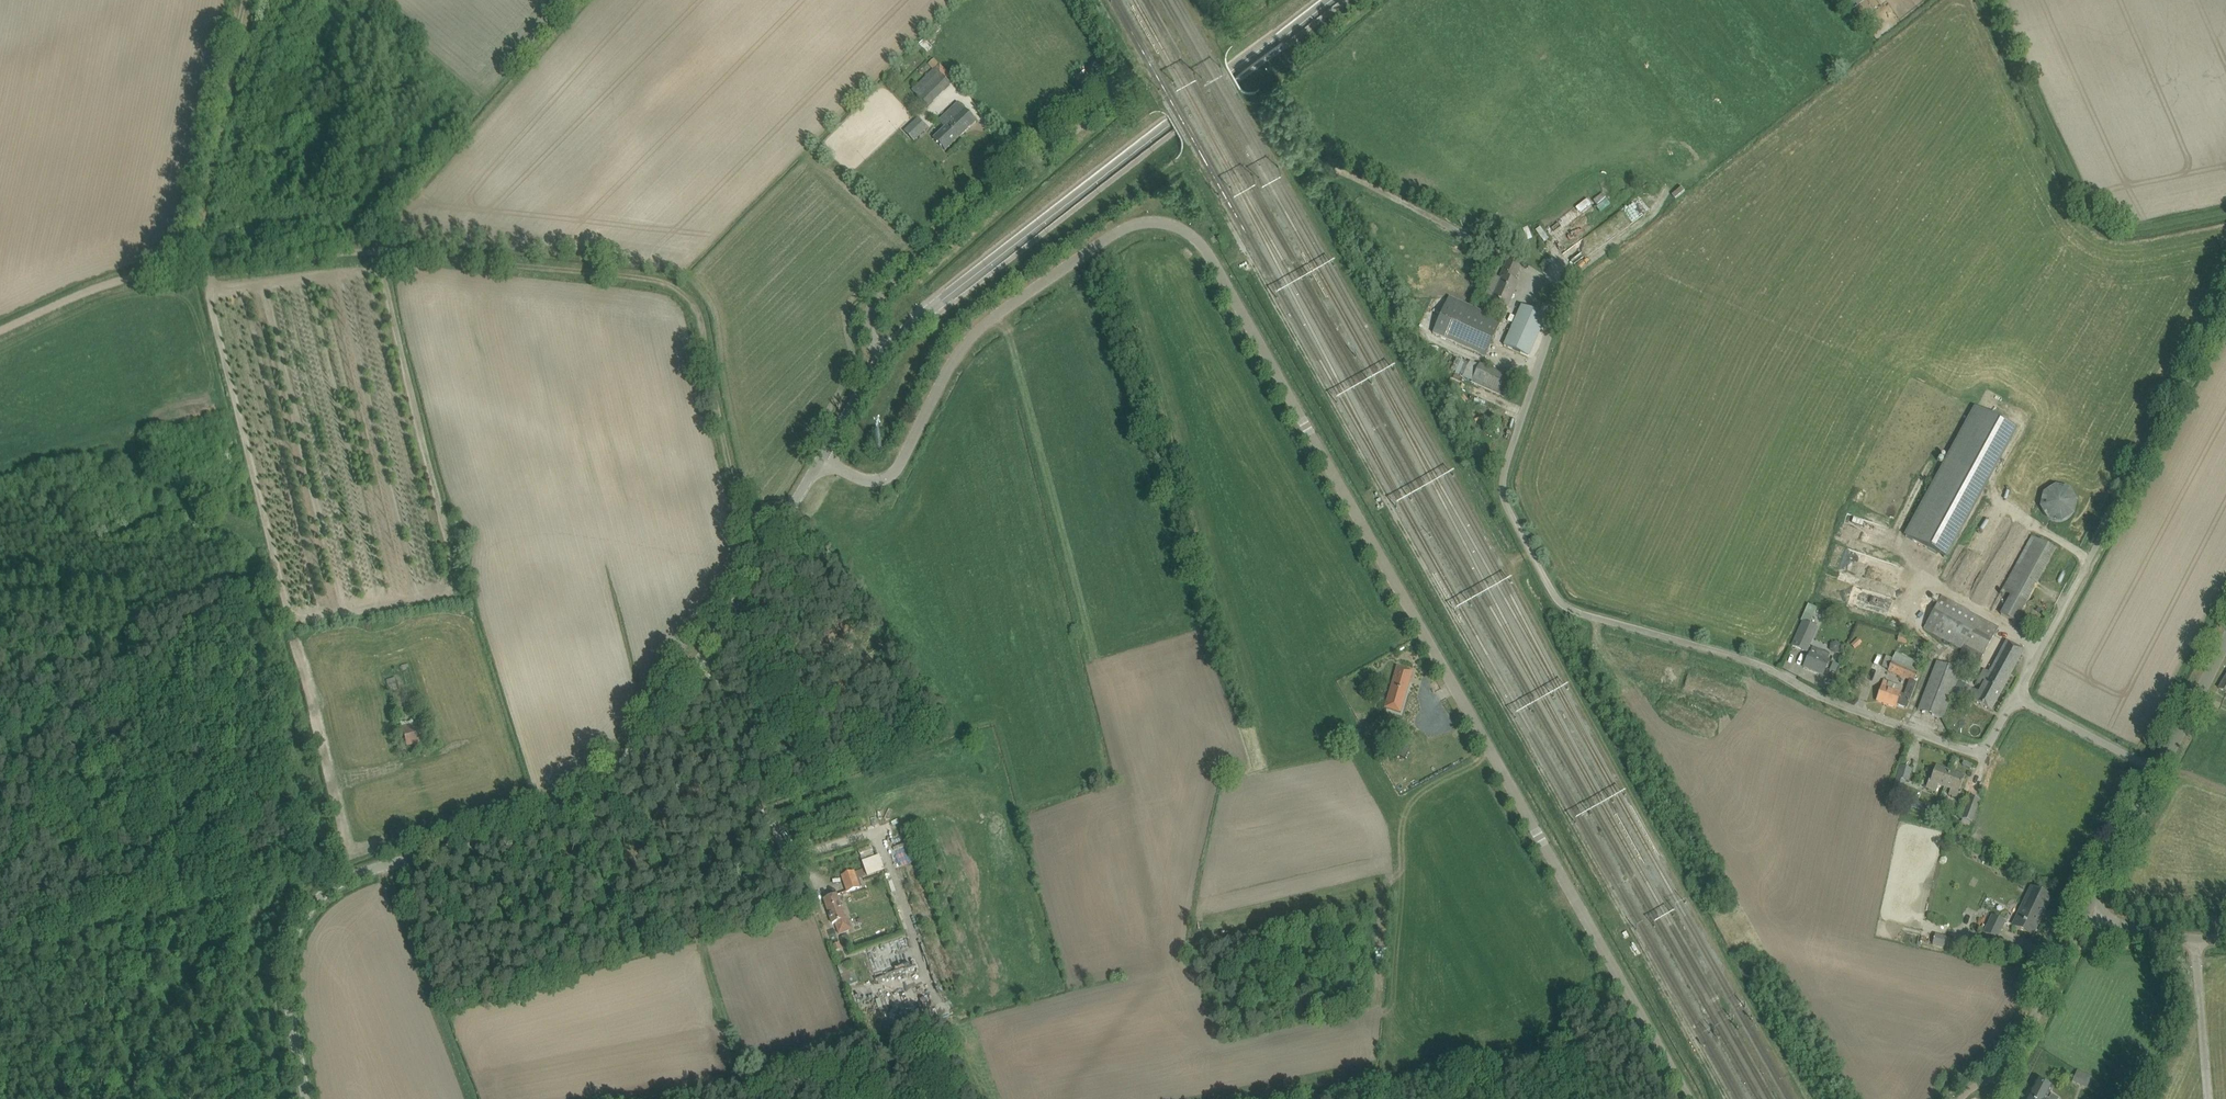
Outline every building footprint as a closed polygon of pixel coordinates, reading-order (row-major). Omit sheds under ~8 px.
[(928,42),(940,29),(936,25),(923,37),(928,42)] [(921,74),(913,81),(916,85),(911,90),(928,108),(951,85),(939,74),(939,63),(934,59),(928,64),(933,69),(924,77),(921,74)] [(945,151),(976,122),(959,103),(939,122),(946,128),(934,140),(945,151)] [(928,129),(919,118),(905,130),(914,140),(928,129)] [(1599,210),(1610,204),(1605,194),(1593,200),(1599,210)] [(1514,282),(1520,267),(1507,261),(1500,277),(1503,278),(1492,301),(1507,307),(1518,284),(1514,282)] [(1448,300),(1433,333),(1485,356),(1500,324),(1448,300)] [(1520,306),(1502,346),(1526,357),(1544,317),(1520,306)] [(1461,376),(1468,362),(1457,357),(1450,371),(1461,376)] [(1505,397),(1513,380),(1480,365),(1472,383),(1505,397)] [(2015,429),(1976,408),(1906,537),(1945,558),(2015,429)] [(2081,513),(2068,484),(2041,496),(2054,525),(2081,513)] [(2001,614),(2015,622),(2055,549),(2032,536),(2002,590),(2011,595),(2001,614)] [(1938,595),(1921,627),(1963,649),(1960,654),(1978,664),(1998,626),(1938,595)] [(1792,647),(1797,649),(1805,653),(1816,629),(1802,623),(1792,647)] [(1919,649),(1922,642),(1900,634),(1897,642),(1908,645),(1909,642),(1913,643),(1912,646),(1919,649)] [(1855,649),(1862,643),(1857,638),(1851,645),(1855,649)] [(2024,650),(2014,645),(2006,641),(1989,672),(1984,669),(1976,683),(1983,687),(1979,693),(1958,681),(1961,672),(1937,662),(1918,709),(1943,719),(1953,693),(1966,699),(1967,698),(1974,702),(1991,711),(2024,650)] [(1812,647),(1808,657),(1804,667),(1823,675),(1829,660),(1828,660),(1830,655),(1812,647)] [(1910,698),(1917,683),(1913,681),(1922,664),(1918,662),(1923,653),(1913,649),(1909,658),(1896,653),(1893,659),(1886,656),(1882,667),(1889,670),(1888,671),(1909,680),(1903,696),(1900,694),(1903,687),(1884,680),(1877,701),(1895,707),(1896,705),(1907,709),(1910,698)] [(1635,670),(1645,670),(1645,658),(1628,658),(1628,666),(1635,666),(1635,670)] [(1397,667),(1385,708),(1401,713),(1410,681),(1409,681),(1409,679),(1410,679),(1412,671),(1397,667)] [(396,683),(395,678),(387,680),(390,691),(397,688),(396,683)] [(407,746),(428,739),(421,716),(400,723),(407,746)] [(1458,719),(1448,725),(1460,744),(1470,738),(1458,719)] [(1900,766),(1891,798),(1900,800),(1906,781),(1908,782),(1912,769),(1900,766)] [(1944,787),(1950,771),(1936,766),(1932,777),(1930,777),(1926,788),(1936,792),(1938,785),(1944,787)] [(1950,771),(1944,787),(1950,790),(1948,795),(1959,798),(1962,788),(1961,788),(1965,776),(1950,771)] [(1962,817),(1972,821),(1980,800),(1970,797),(1962,817)] [(873,847),(860,850),(866,877),(885,873),(882,856),(875,857),(873,847)] [(842,876),(848,892),(860,888),(854,872),(842,876)] [(2012,925),(2023,930),(2032,935),(2041,917),(2039,916),(2043,907),(2045,908),(2051,897),(2031,887),(2012,925)] [(848,916),(845,918),(837,895),(824,900),(832,924),(835,923),(839,934),(852,929),(848,916)] [(1996,939),(2005,922),(1992,915),(1983,932),(1996,939)] [(1933,946),(1947,949),(1950,938),(1936,935),(1933,946)] [(2077,1071),(2072,1081),(2087,1088),(2092,1077),(2077,1071)] [(2047,1084),(2037,1079),(2027,1098),(2048,1098),(2046,1098),(2052,1087),(2047,1084)]
